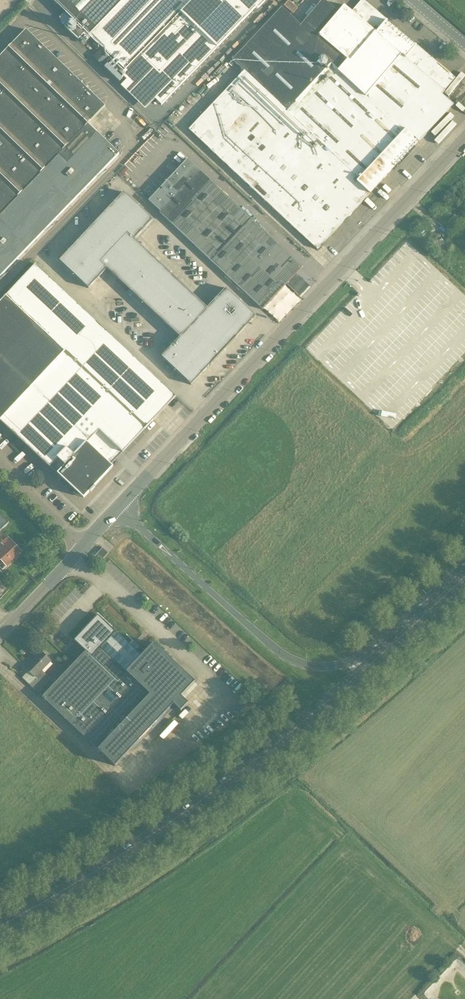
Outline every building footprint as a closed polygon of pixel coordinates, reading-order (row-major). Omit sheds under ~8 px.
[(72,19),(65,26),(78,39),(86,32),(102,47),(93,57),(104,67),(113,57),(125,70),(121,74),(127,80),(121,86),(145,109),(155,99),(161,105),(263,0),(53,0),(72,19)] [(189,130),(317,250),(454,104),(442,94),(445,91),(444,90),(455,78),(417,45),(415,48),(385,22),(387,20),(364,0),(362,0),(352,12),(344,5),(338,12),(324,0),(322,0),(318,4),(314,1),(303,15),(306,18),(301,25),(282,7),(232,60),(244,71),(189,130)] [(289,0),(284,6),(293,14),(298,8),(289,0)] [(0,57),(0,277),(119,154),(88,124),(105,106),(26,30),(0,57)] [(155,194),(149,201),(160,212),(160,213),(263,310),(302,267),(188,159),(169,179),(167,176),(164,180),(166,182),(162,187),(158,183),(151,191),(155,194)] [(124,192),(114,203),(130,218),(139,207),(124,192)] [(114,203),(104,212),(120,227),(130,218),(114,203)] [(139,207),(130,218),(143,230),(153,220),(139,207)] [(104,212),(95,222),(119,244),(128,235),(120,227),(104,212)] [(130,218),(120,227),(128,235),(134,240),(135,239),(143,230),(130,218)] [(95,222),(86,232),(110,254),(119,244),(95,222)] [(86,232),(77,242),(93,256),(101,264),(110,254),(86,232)] [(110,254),(101,264),(107,270),(119,281),(133,267),(147,252),(134,240),(128,235),(119,244),(110,254)] [(77,242),(68,251),(84,266),(93,256),(77,242)] [(59,261),(75,276),(84,266),(68,251),(59,261)] [(147,252),(133,267),(141,274),(155,260),(147,252)] [(93,256),(84,266),(98,280),(107,270),(101,264),(93,256)] [(155,260),(141,274),(145,278),(149,282),(163,268),(155,260)] [(0,302),(0,420),(58,474),(59,472),(84,496),(89,491),(91,493),(95,488),(94,486),(112,466),(111,465),(175,396),(35,265),(0,302)] [(75,276),(89,290),(98,280),(84,266),(75,276)] [(133,267),(119,281),(132,293),(145,278),(141,274),(133,267)] [(163,268),(149,282),(158,290),(171,275),(163,268)] [(171,275),(158,290),(166,298),(180,283),(171,275)] [(145,278),(132,293),(144,305),(158,290),(149,282),(145,278)] [(180,283),(166,298),(170,302),(174,306),(188,291),(180,283)] [(158,290),(144,305),(156,316),(170,302),(166,298),(158,290)] [(226,290),(216,301),(231,314),(241,304),(226,290)] [(188,291),(174,306),(183,313),(196,299),(188,291)] [(196,299),(183,313),(194,324),(198,319),(207,310),(208,310),(196,299)] [(208,310),(207,310),(222,324),(231,314),(216,301),(208,310)] [(170,302),(156,316),(169,328),(183,313),(174,306),(170,302)] [(241,304),(231,314),(245,328),(255,318),(241,304)] [(207,310),(198,319),(228,348),(237,338),(236,338),(222,324),(207,310)] [(183,313),(169,328),(180,339),(181,338),(190,329),(194,324),(183,313)] [(231,314),(222,324),(236,338),(245,328),(231,314)] [(194,324),(190,329),(219,357),(228,348),(198,319),(194,324)] [(190,329),(181,338),(196,352),(210,365),(211,366),(219,357),(190,329)] [(181,338),(172,348),(186,361),(196,352),(181,338)] [(172,348),(162,358),(177,372),(186,361),(172,348)] [(196,352),(186,361),(201,375),(210,365),(196,352)] [(186,361),(177,372),(191,386),(201,375),(186,361)] [(2,570),(6,566),(7,567),(12,561),(14,563),(17,560),(16,558),(22,552),(8,537),(1,543),(4,546),(0,550),(0,567),(2,570)] [(103,548),(95,557),(101,562),(109,553),(103,548)] [(31,658),(24,666),(36,677),(29,684),(38,693),(42,689),(46,693),(42,697),(98,750),(100,751),(98,753),(101,755),(103,754),(115,766),(174,704),(181,711),(189,703),(181,697),(195,682),(154,643),(142,656),(135,650),(138,646),(133,641),(129,644),(111,627),(104,620),(98,615),(90,624),(90,623),(82,632),(74,640),(86,651),(56,683),(42,670),(51,661),(41,652),(33,660),(31,658)]
